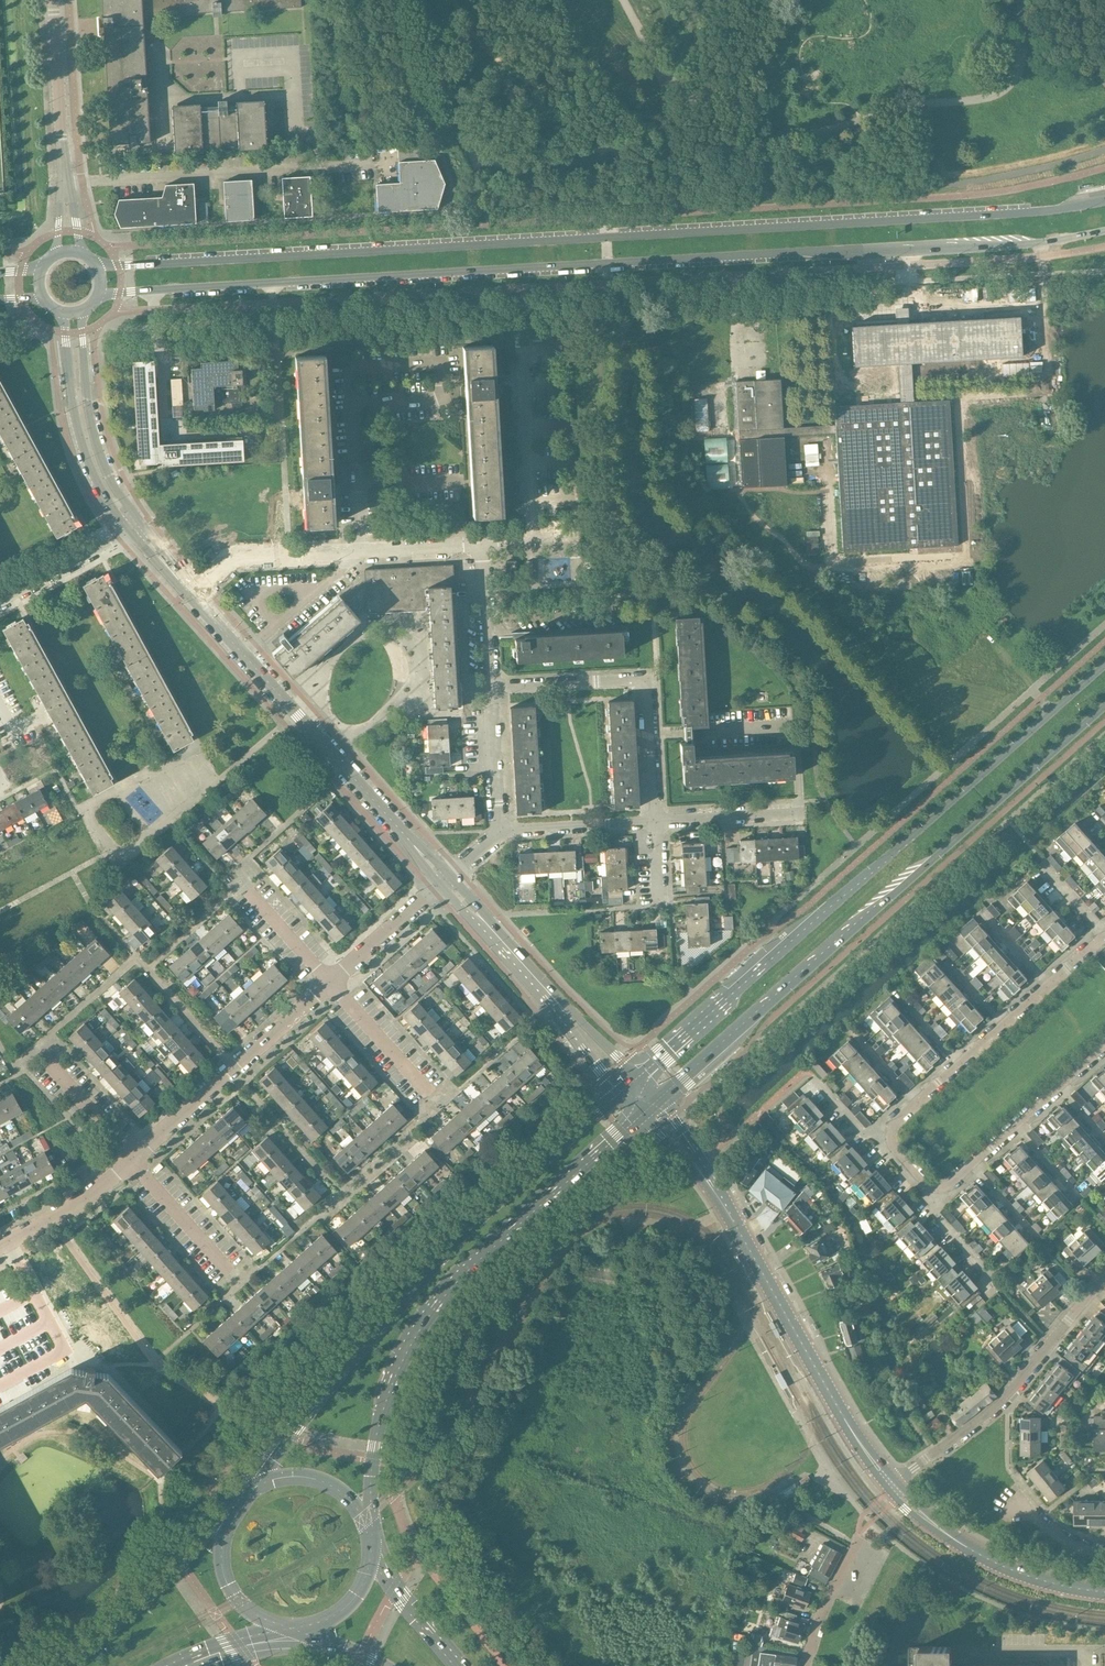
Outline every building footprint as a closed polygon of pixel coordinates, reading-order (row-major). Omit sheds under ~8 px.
[(212,13),(221,12),(301,7),(301,0),(102,0),(103,18),(102,18),(103,28),(110,145),(129,144),(129,145),(138,144),(138,143),(150,143),(144,51),(157,37),(143,24),(143,16),(213,12),(212,13)] [(306,15),(291,16),(291,24),(306,23),(306,15)] [(286,16),(271,17),(271,25),(287,24),(286,16)] [(250,18),(235,19),(235,27),(251,26),(250,18)] [(231,19),(215,20),(216,28),(231,27),(231,19)] [(198,21),(183,22),(183,30),(199,29),(198,21)] [(178,22),(163,23),(163,31),(179,30),(178,22)] [(306,23),(291,24),(291,31),(307,30),(306,23)] [(287,24),(271,25),(272,32),(287,31),(287,24)] [(251,26),(235,27),(236,34),(251,34),(251,26)] [(231,27),(216,28),(216,36),(231,35),(231,27)] [(199,29),(183,30),(184,37),(199,36),(199,29)] [(179,30),(163,31),(164,38),(179,38),(179,30)] [(307,30),(291,31),(292,39),(307,38),(307,30)] [(287,31),(272,32),(272,40),(287,39),(287,31)] [(251,34),(236,34),(236,42),(252,41),(251,34)] [(231,35),(216,36),(217,43),(232,42),(231,35)] [(199,36),(184,37),(184,45),(200,44),(199,36)] [(179,38),(164,38),(164,46),(180,45),(179,38)] [(307,38),(292,39),(292,47),(308,46),(307,38)] [(287,39),(272,40),(272,48),(288,47),(287,39)] [(252,41),(236,42),(237,50),(252,49),(252,41)] [(232,42),(217,43),(217,51),(232,50),(232,42)] [(200,44),(184,45),(185,53),(200,52),(200,44)] [(180,45),(164,46),(165,54),(180,53),(180,45)] [(308,46),(292,47),(293,54),(308,53),(308,46)] [(288,47),(272,48),(273,55),(288,55),(288,47)] [(200,52),(185,53),(185,60),(200,60),(200,52)] [(180,53),(165,54),(165,62),(181,61),(180,53)] [(308,53),(293,54),(293,62),(309,61),(308,53)] [(288,55),(273,55),(273,63),(289,62),(288,55)] [(200,60),(185,60),(185,68),(201,67),(200,60)] [(181,61),(165,62),(166,69),(181,68),(181,61)] [(201,67),(185,68),(186,76),(201,75),(201,67)] [(181,68),(166,69),(166,77),(181,76),(181,68)] [(309,69),(294,70),(294,77),(309,76),(309,69)] [(289,70),(274,71),(274,78),(290,78),(289,70)] [(201,75),(186,76),(186,83),(202,83),(201,75)] [(181,76),(166,77),(167,85),(182,84),(181,76)] [(309,76),(294,77),(294,85),(310,84),(309,76)] [(290,78),(274,78),(275,86),(290,85),(290,78)] [(310,84),(294,85),(295,93),(310,92),(310,84)] [(290,85),(275,86),(275,94),(290,93),(290,85)] [(310,92),(295,93),(295,100),(311,100),(310,92)] [(290,93),(275,94),(276,102),(291,101),(290,93)] [(311,100),(295,100),(296,108),(311,107),(311,100)] [(291,101),(276,102),(276,109),(291,108),(291,101)] [(201,106),(200,106),(171,108),(173,152),(203,150),(203,149),(237,147),(237,149),(268,147),(266,127),(265,102),(235,104),(235,105),(227,106),(227,105),(218,105),(218,106),(201,107),(201,106)] [(311,107),(296,108),(296,116),(312,115),(311,107)] [(291,108),(276,109),(276,117),(292,116),(291,108)] [(421,140),(397,141),(399,183),(376,184),(377,212),(437,209),(445,184),(434,160),(422,161),(421,140)] [(310,176),(282,178),(284,218),(312,216),(310,176)] [(251,180),(223,182),(226,222),(254,220),(251,180)] [(194,183),(165,185),(162,197),(119,200),(114,214),(120,228),(196,223),(194,183)] [(745,381),(735,381),(738,439),(741,488),(786,485),(784,437),(835,434),(836,446),(836,456),(838,477),(838,482),(839,504),(840,517),(842,553),(860,552),(865,551),(909,549),(918,548),(948,546),(953,546),(958,546),(955,506),(955,501),(953,471),(953,466),(952,457),(951,440),(949,400),(940,400),(935,400),(909,402),(909,397),(907,364),(911,363),(924,363),(951,361),(959,360),(1021,357),(1021,347),(1021,345),(1021,343),(1020,341),(1020,334),(1019,316),(992,318),(983,318),(923,322),(904,323),(896,323),(851,326),(853,367),(898,364),(900,403),(834,407),(835,424),(783,428),(780,379),(769,379),(745,381)] [(465,387),(460,387),(461,407),(466,407),(472,516),(503,514),(493,345),(462,347),(465,387)] [(325,355),(295,357),(305,526),(335,524),(333,484),(337,484),(336,464),(332,464),(325,355)] [(132,362),(136,426),(136,428),(138,450),(138,464),(139,464),(139,465),(155,464),(157,464),(157,463),(157,462),(162,462),(162,465),(162,466),(163,466),(243,461),(244,461),(244,460),(243,447),(243,443),(242,442),(240,442),(156,448),(151,363),(151,361),(151,360),(133,361),(133,362),(132,362)] [(237,360),(201,362),(201,368),(191,369),(194,409),(203,409),(203,411),(214,410),(214,404),(231,403),(232,411),(242,410),(242,402),(240,402),(239,388),(241,388),(240,384),(241,384),(242,384),(243,383),(242,369),(238,370),(237,360)] [(25,433),(0,387),(0,434),(57,537),(77,527),(81,524),(77,516),(72,518),(25,433)] [(804,445),(806,466),(818,466),(817,444),(804,445)] [(505,561),(506,571),(516,570),(515,561),(505,561)] [(456,602),(455,592),(453,564),(364,570),(366,613),(429,610),(433,680),(435,708),(461,707),(455,602),(456,602)] [(193,740),(108,583),(112,581),(108,572),(83,586),(173,751),(193,740)] [(341,598),(319,616),(296,636),(290,641),(283,634),(279,638),(274,642),(281,649),(274,655),(292,676),(314,658),(323,651),(323,652),(330,646),(330,645),(338,638),(337,638),(359,619),(341,598)] [(685,742),(680,743),(681,761),(682,761),(683,783),(793,776),(792,754),(695,760),(693,725),(707,724),(701,625),(699,626),(698,617),(675,618),(682,725),(684,725),(685,742)] [(113,783),(26,624),(23,619),(3,629),(93,794),(113,783)] [(531,631),(517,632),(517,639),(515,639),(516,661),(623,655),(621,632),(531,638),(531,631)] [(632,700),(607,702),(610,738),(635,736),(632,700)] [(534,706),(510,708),(512,743),(537,742),(534,706)] [(447,724),(427,725),(428,738),(448,737),(447,724)] [(635,736),(610,738),(612,773),(637,771),(635,736)] [(448,737),(428,738),(429,753),(449,752),(448,737)] [(537,742),(512,743),(514,779),(539,777),(537,742)] [(449,752),(429,753),(429,767),(443,766),(450,766),(449,752)] [(637,771),(612,773),(614,808),(639,807),(637,771)] [(539,777),(514,779),(516,814),(541,813),(539,777)] [(39,789),(27,796),(35,811),(48,805),(39,789)] [(27,796),(15,802),(23,818),(35,811),(27,796)] [(473,796),(459,797),(460,817),(474,817),(474,820),(481,820),(480,802),(474,803),(473,796)] [(459,797),(445,798),(446,818),(460,817),(459,797)] [(445,798),(431,799),(433,819),(446,818),(445,798)] [(266,814),(252,799),(242,808),(256,823),(266,814)] [(15,802),(3,809),(12,824),(23,818),(15,802)] [(330,804),(315,817),(324,827),(339,814),(330,804)] [(256,823),(242,808),(232,816),(246,832),(256,823)] [(0,810),(0,831),(12,824),(3,809),(0,810)] [(339,814),(324,827),(333,837),(348,823),(339,814)] [(206,815),(200,820),(204,824),(210,819),(206,815)] [(246,832),(232,816),(222,825),(236,841),(246,832)] [(200,820),(194,826),(197,830),(204,824),(200,820)] [(348,823),(333,837),(342,847),(357,833),(348,823)] [(1075,823),(1061,836),(1056,840),(1064,849),(1085,830),(1082,827),(1080,828),(1075,823)] [(236,841),(222,825),(212,834),(226,849),(236,841)] [(1085,830),(1064,849),(1072,858),(1077,854),(1092,841),(1087,835),(1089,834),(1085,830)] [(357,833),(342,847),(350,857),(366,843),(357,833)] [(226,849),(212,834),(202,843),(216,858),(226,849)] [(797,845),(797,837),(782,838),(784,860),(805,858),(804,845),(797,845)] [(782,838),(768,839),(769,860),(784,860),(782,838)] [(740,847),(740,862),(741,862),(755,861),(754,839),(739,840),(740,847)] [(768,839),(754,839),(755,861),(769,860),(768,839)] [(1092,841),(1077,854),(1085,863),(1101,848),(1098,844),(1096,846),(1092,841)] [(0,845),(0,846),(2,850),(9,847),(6,842),(0,845)] [(366,843),(350,857),(359,867),(374,853),(366,843)] [(703,843),(681,844),(682,859),(704,857),(703,843)] [(180,856),(171,846),(156,860),(165,870),(180,856)] [(624,847),(604,848),(605,863),(625,862),(624,847)] [(280,848),(265,862),(274,872),(289,858),(280,848)] [(1085,863),(1093,872),(1104,861),(1104,856),(1103,853),(1104,852),(1101,848),(1085,863)] [(583,870),(582,855),(575,856),(574,850),(560,851),(561,871),(563,871),(563,878),(575,877),(575,871),(576,871),(576,870),(583,870)] [(560,851),(546,852),(548,872),(561,871),(560,851)] [(546,852),(532,853),(534,873),(548,872),(546,852)] [(584,853),(585,862),(598,862),(598,852),(584,853)] [(374,853),(359,867),(368,877),(383,863),(374,853)] [(532,853),(519,854),(519,860),(520,874),(534,873),(532,853)] [(189,866),(180,856),(165,870),(174,880),(189,866)] [(704,857),(682,859),(683,873),(705,871),(704,857)] [(289,858),(274,872),(283,882),(298,868),(289,858)] [(519,860),(511,861),(512,874),(520,874),(519,860)] [(1093,872),(1101,881),(1104,877),(1104,861),(1093,872)] [(626,875),(625,862),(605,863),(606,877),(626,875)] [(383,863),(368,877),(377,887),(392,873),(383,863)] [(198,876),(189,866),(174,880),(182,889),(198,876)] [(298,868),(283,882),(292,892),(307,878),(298,868)] [(705,871),(683,873),(684,887),(685,887),(700,886),(704,886),(706,886),(705,871)] [(392,873),(377,887),(386,897),(401,883),(392,873)] [(622,904),(621,889),(627,889),(626,875),(606,877),(600,877),(601,897),(585,898),(586,907),(622,904)] [(207,886),(198,876),(182,889),(191,900),(207,886)] [(1101,881),(1096,885),(1104,894),(1104,892),(1104,877),(1101,881)] [(307,878),(292,892),(300,902),(316,888),(307,878)] [(1021,904),(1036,891),(1031,885),(1033,884),(1029,880),(1013,894),(1013,895),(1008,899),(1016,908),(1021,904)] [(1080,897),(1085,893),(1078,885),(1073,889),(1080,897)] [(316,888),(300,902),(309,911),(324,898),(316,888)] [(121,891),(106,904),(115,914),(130,901),(121,891)] [(1029,913),(1045,898),(1042,894),(1040,896),(1036,891),(1021,904),(1016,909),(1024,917),(1029,913)] [(695,903),(685,904),(686,919),(708,917),(707,903),(709,903),(709,897),(694,897),(695,903)] [(324,898),(309,911),(318,921),(333,908),(324,898)] [(1045,898),(1029,913),(1037,921),(1052,908),(1047,903),(1049,901),(1045,898)] [(130,901),(115,914),(124,924),(139,911),(130,901)] [(1089,907),(1092,910),(1094,913),(1100,908),(1094,902),(1089,907)] [(995,918),(1000,913),(991,904),(987,908),(995,918)] [(333,908),(318,921),(327,931),(342,918),(333,908)] [(1052,908),(1037,921),(1045,930),(1061,916),(1058,912),(1056,914),(1052,908)] [(139,911),(124,924),(132,934),(148,920),(139,911)] [(229,914),(218,923),(232,938),(242,929),(229,914)] [(1061,916),(1045,930),(1053,939),(1067,926),(1063,921),(1064,919),(1061,916)] [(708,917),(686,919),(687,933),(708,931),(708,917)] [(342,918),(327,931),(336,941),(351,928),(342,918)] [(973,947),(987,934),(983,928),(984,927),(981,923),(979,924),(973,918),(958,931),(973,947)] [(148,920),(132,934),(141,944),(157,931),(148,920)] [(218,923),(209,931),(222,947),(232,938),(218,923)] [(1015,925),(1012,927),(1008,931),(1012,936),(1019,930),(1015,925)] [(1067,926),(1053,939),(1063,951),(1070,944),(1068,942),(1076,935),(1067,926)] [(432,929),(422,938),(435,954),(446,944),(432,929)] [(655,929),(641,930),(643,950),(657,949),(664,948),(663,934),(656,934),(655,929)] [(627,930),(614,931),(615,951),(629,951),(627,930)] [(641,930),(627,930),(629,951),(643,950),(641,930)] [(209,931),(199,940),(212,956),(222,947),(209,931)] [(614,931),(600,932),(601,952),(615,951),(614,931)] [(708,931),(687,933),(687,947),(709,946),(708,931)] [(987,934),(973,947),(980,956),(997,941),(994,937),(992,939),(987,934)] [(422,938),(412,947),(426,962),(435,954),(422,938)] [(109,954),(95,939),(85,947),(99,963),(109,954)] [(199,940),(189,949),(202,965),(212,956),(199,940)] [(997,941),(980,956),(988,965),(1003,951),(998,946),(1000,944),(997,941)] [(99,963),(85,947),(75,956),(89,972),(99,963)] [(412,947),(402,956),(416,971),(426,962),(412,947)] [(950,948),(945,952),(953,961),(958,956),(950,948)] [(189,949),(179,958),(193,973),(202,965),(189,949)] [(947,956),(941,949),(937,953),(943,960),(947,956)] [(1003,951),(988,965),(996,973),(1013,959),(1010,955),(1008,957),(1003,951)] [(915,970),(921,976),(929,986),(944,972),(939,967),(941,966),(931,955),(915,970)] [(89,972),(75,956),(66,965),(79,980),(89,972)] [(402,956),(392,964),(406,980),(416,971),(402,956)] [(179,958),(169,967),(183,982),(193,973),(179,958)] [(468,958),(458,967),(452,971),(462,982),(477,968),(468,958)] [(1013,959),(996,973),(1004,982),(1019,969),(1014,964),(1016,962),(1013,959)] [(287,979),(273,964),(263,973),(277,988),(287,979)] [(392,964),(382,974),(396,989),(406,980),(392,964)] [(79,980),(66,965),(55,974),(69,989),(79,980)] [(477,968),(462,982),(470,992),(486,978),(477,968)] [(1026,968),(1022,972),(1025,976),(1027,978),(1029,980),(1033,977),(1026,968)] [(1009,998),(1021,988),(1021,987),(1019,986),(1027,978),(1025,976),(1022,972),(1019,969),(1004,982),(999,987),(1009,998)] [(944,972),(929,986),(937,994),(954,980),(950,976),(949,978),(944,972)] [(277,988),(263,973),(253,981),(267,997),(277,988)] [(69,989),(55,974),(46,983),(59,998),(69,989)] [(382,974),(372,982),(386,998),(396,989),(382,974)] [(976,976),(970,981),(978,990),(983,984),(976,976)] [(486,978),(470,992),(479,1001),(495,988),(486,978)] [(143,989),(134,979),(119,992),(128,1003),(143,989)] [(954,980),(937,994),(945,1003),(960,990),(955,985),(957,983),(954,980)] [(267,997),(253,981),(243,990),(257,1006),(267,997)] [(59,998),(46,983),(36,991),(50,1007),(59,998)] [(495,988),(479,1001),(488,1011),(503,997),(495,988)] [(152,999),(143,989),(128,1003),(136,1012),(152,999)] [(257,1006),(243,990),(233,999),(247,1015),(257,1006)] [(960,990),(945,1003),(953,1012),(969,998),(966,994),(964,996),(960,990)] [(50,1007),(36,991),(26,1000),(40,1016),(50,1007)] [(881,1028),(886,1025),(900,1011),(896,1006),(897,1004),(890,996),(869,1015),(881,1028)] [(503,997),(488,1011),(497,1021),(512,1007),(503,997)] [(969,998),(953,1012),(961,1021),(975,1008),(971,1003),(973,1001),(969,998)] [(161,1009),(152,999),(136,1012),(145,1022),(161,1009)] [(247,1015),(233,999),(224,1008),(237,1023),(247,1015)] [(40,1016),(26,1000),(16,1009),(30,1024),(40,1016)] [(418,1002),(402,1016),(411,1026),(427,1012),(418,1002)] [(512,1007),(497,1021),(506,1031),(521,1017),(512,1007)] [(237,1023),(224,1008),(213,1017),(227,1032),(237,1023)] [(975,1008),(961,1021),(971,1032),(978,1026),(976,1024),(984,1017),(975,1008)] [(30,1024),(16,1009),(6,1018),(20,1033),(30,1024)] [(169,1018),(161,1009),(145,1022),(154,1032),(169,1018)] [(900,1011),(886,1025),(893,1033),(910,1019),(907,1015),(905,1017),(900,1011)] [(427,1012),(411,1026),(420,1036),(436,1022),(427,1012)] [(178,1028),(169,1018),(154,1032),(163,1042),(178,1028)] [(910,1019),(893,1033),(901,1042),(916,1029),(911,1024),(913,1022),(910,1019)] [(333,1033),(324,1022),(309,1036),(318,1046),(333,1033)] [(436,1022),(420,1036),(429,1046),(444,1032),(436,1022)] [(84,1023),(69,1037),(78,1047),(93,1034),(84,1023)] [(187,1038),(178,1028),(163,1042),(172,1052),(187,1038)] [(916,1029),(901,1042),(909,1051),(926,1036),(923,1033),(921,1034),(916,1029)] [(444,1032),(429,1046),(438,1056),(453,1042),(444,1032)] [(342,1043),(333,1033),(318,1046),(327,1056),(342,1043)] [(93,1034),(78,1047),(86,1057),(102,1043),(93,1034)] [(926,1036),(909,1051),(917,1060),(932,1047),(927,1041),(929,1040),(926,1036)] [(196,1048),(187,1038),(172,1052),(180,1062),(196,1048)] [(842,1063),(857,1050),(852,1045),(854,1043),(850,1039),(834,1054),(829,1058),(837,1068),(842,1063)] [(453,1042),(438,1056),(447,1065),(462,1052),(453,1042)] [(102,1043),(86,1057),(95,1067),(111,1053),(102,1043)] [(351,1052),(342,1043),(327,1056),(335,1066),(351,1052)] [(932,1047),(917,1060),(927,1071),(934,1065),(932,1063),(940,1056),(932,1047)] [(205,1058),(196,1048),(180,1062),(189,1072),(205,1058)] [(530,1049),(520,1058),(534,1073),(544,1064),(530,1049)] [(857,1050),(842,1063),(850,1072),(867,1057),(863,1054),(862,1055),(857,1050)] [(360,1062),(351,1052),(335,1066),(344,1076),(360,1062)] [(462,1052),(447,1065),(456,1076),(471,1062),(462,1052)] [(111,1053),(95,1067),(104,1077),(119,1063),(111,1053)] [(809,1063),(813,1067),(819,1062),(816,1057),(809,1063)] [(867,1057),(850,1072),(858,1081),(873,1068),(868,1063),(870,1061),(867,1057)] [(520,1058),(510,1067),(524,1082),(534,1073),(520,1058)] [(369,1073),(360,1062),(344,1076),(353,1086),(369,1073)] [(119,1063),(104,1077),(113,1087),(128,1073),(119,1063)] [(274,1067),(259,1081),(268,1091),(283,1077),(274,1067)] [(510,1067),(500,1076),(514,1091),(524,1082),(510,1067)] [(873,1068),(858,1081),(866,1090),(882,1075),(879,1072),(877,1073),(873,1068)] [(1104,1086),(1104,1070),(1099,1075),(1097,1073),(1091,1079),(1100,1090),(1104,1086)] [(915,1084),(906,1075),(904,1072),(899,1077),(909,1089),(915,1084)] [(128,1073),(113,1087),(121,1097),(137,1083),(128,1073)] [(377,1082),(369,1073),(353,1086),(362,1096),(377,1082)] [(882,1075),(866,1090),(874,1099),(888,1086),(884,1080),(886,1079),(882,1075)] [(500,1076),(490,1084),(504,1100),(514,1091),(500,1076)] [(283,1077),(268,1091),(277,1101),(292,1087),(283,1077)] [(137,1083),(121,1097),(130,1106),(146,1093),(137,1083)] [(490,1084),(480,1093),(494,1109),(504,1100),(490,1084)] [(888,1086),(874,1099),(884,1110),(891,1104),(889,1102),(897,1095),(888,1086)] [(1104,1101),(1104,1086),(1100,1090),(1095,1094),(1103,1102),(1104,1101)] [(292,1087),(277,1101),(285,1111),(301,1097),(292,1087)] [(1087,1102),(1076,1090),(1071,1095),(1081,1107),(1082,1106),(1087,1102)] [(12,1093),(0,1100),(10,1118),(22,1111),(12,1093)] [(146,1093),(130,1106),(139,1116),(155,1103),(146,1093)] [(480,1093),(470,1102),(484,1117),(494,1109),(480,1093)] [(808,1099),(803,1094),(786,1109),(798,1122),(816,1105),(815,1105),(814,1103),(812,1101),(810,1100),(808,1099)] [(301,1097),(285,1111),(294,1121),(310,1107),(301,1097)] [(399,1099),(393,1104),(406,1119),(413,1113),(406,1106),(406,1107),(399,1099)] [(0,1100),(0,1123),(10,1118),(0,1100)] [(470,1102),(461,1111),(474,1126),(484,1117),(470,1102)] [(362,1113),(359,1110),(361,1109),(357,1104),(349,1112),(352,1116),(353,1116),(355,1119),(362,1113)] [(406,1119),(393,1104),(392,1104),(383,1113),(396,1128),(406,1119)] [(816,1105),(798,1122),(809,1134),(826,1119),(822,1115),(821,1112),(820,1111),(819,1109),(818,1107),(816,1105)] [(857,1105),(851,1111),(855,1115),(861,1109),(857,1105)] [(232,1107),(223,1116),(236,1131),(246,1123),(232,1107)] [(310,1107),(294,1121),(303,1131),(319,1117),(310,1107)] [(1052,1133),(1057,1129),(1072,1115),(1064,1107),(1055,1114),(1053,1112),(1042,1122),(1052,1133)] [(461,1111),(451,1120),(464,1135),(474,1126),(461,1111)] [(871,1122),(861,1111),(855,1116),(866,1127),(871,1122)] [(396,1128),(383,1113),(372,1122),(386,1137),(396,1128)] [(1097,1113),(1091,1118),(1096,1123),(1102,1119),(1102,1118),(1097,1113)] [(769,1115),(765,1119),(760,1123),(764,1128),(774,1120),(769,1115)] [(1072,1115),(1057,1129),(1064,1137),(1081,1122),(1078,1119),(1076,1121),(1072,1115)] [(223,1116),(213,1125),(226,1140),(236,1131),(223,1116)] [(319,1117),(303,1131),(312,1140),(327,1127),(319,1117)] [(826,1119),(809,1134),(820,1147),(838,1130),(837,1129),(836,1128),(834,1126),(832,1125),(830,1124),(826,1119)] [(1096,1123),(1102,1130),(1104,1128),(1104,1123),(1102,1119),(1096,1123)] [(451,1120),(441,1128),(454,1144),(464,1135),(451,1120)] [(386,1137),(372,1122),(363,1130),(377,1146),(386,1137)] [(1068,1149),(1072,1145),(1086,1132),(1082,1127),(1083,1125),(1081,1122),(1064,1137),(1060,1141),(1068,1149)] [(213,1125),(203,1133),(217,1149),(226,1140),(213,1125)] [(454,1144),(441,1128),(431,1137),(435,1142),(442,1150),(445,1153),(454,1144)] [(1043,1141),(1033,1129),(1028,1134),(1038,1145),(1043,1141)] [(377,1146),(363,1130),(353,1139),(367,1154),(377,1146)] [(838,1130),(820,1147),(831,1159),(848,1144),(844,1139),(843,1137),(842,1136),(841,1134),(840,1132),(838,1130)] [(1086,1132),(1072,1145),(1079,1154),(1096,1139),(1093,1136),(1091,1138),(1086,1132)] [(203,1133),(193,1142),(206,1158),(217,1149),(203,1133)] [(276,1146),(267,1136),(252,1150),(261,1160),(276,1146)] [(367,1154),(353,1139),(343,1148),(357,1163),(367,1154)] [(1096,1139),(1079,1154),(1087,1162),(1101,1149),(1097,1144),(1098,1142),(1096,1139)] [(193,1142),(183,1151),(197,1167),(206,1158),(193,1142)] [(442,1150),(435,1142),(430,1145),(438,1153),(442,1150)] [(848,1144),(831,1159),(842,1171),(860,1155),(859,1153),(858,1152),(856,1151),(854,1149),(852,1148),(848,1144)] [(1020,1145),(1012,1153),(1010,1151),(1003,1157),(1013,1167),(1028,1154),(1020,1145)] [(285,1156),(276,1146),(261,1160),(270,1170),(285,1156)] [(357,1163),(343,1148),(333,1157),(347,1173),(357,1163)] [(14,1149),(6,1153),(10,1161),(18,1157),(14,1149)] [(1087,1162),(1094,1171),(1104,1161),(1104,1153),(1101,1149),(1087,1162)] [(425,1150),(415,1159),(428,1174),(438,1165),(425,1150)] [(173,1160),(186,1176),(197,1167),(183,1151),(173,1160)] [(45,1152),(33,1158),(43,1177),(54,1170),(45,1152)] [(754,1157),(745,1171),(739,1179),(749,1186),(758,1172),(754,1169),(762,1156),(758,1152),(754,1158),(754,1157)] [(1028,1154),(1013,1167),(1021,1176),(1037,1161),(1035,1158),(1033,1160),(1028,1154)] [(860,1155),(842,1171),(853,1184),(855,1182),(870,1169),(869,1168),(865,1164),(865,1162),(864,1159),(862,1157),(861,1156),(860,1155)] [(294,1166),(285,1156),(270,1170),(278,1180),(294,1166)] [(778,1156),(774,1161),(771,1165),(770,1164),(750,1190),(764,1202),(765,1202),(769,1205),(772,1201),(783,1209),(796,1192),(792,1189),(802,1176),(778,1156)] [(33,1158),(21,1165),(31,1183),(43,1177),(33,1158)] [(415,1159),(405,1168),(418,1183),(428,1174),(415,1159)] [(1037,1161),(1021,1176),(1028,1184),(1043,1171),(1038,1166),(1040,1164),(1037,1161)] [(1062,1161),(1056,1166),(1060,1171),(1064,1167),(1066,1165),(1062,1161)] [(1104,1177),(1104,1161),(1094,1171),(1090,1174),(1098,1183),(1104,1177)] [(21,1165),(10,1171),(19,1189),(31,1183),(21,1165)] [(303,1176),(294,1166),(278,1180),(287,1190),(303,1176)] [(861,1199),(866,1194),(883,1179),(884,1178),(883,1176),(881,1175),(879,1173),(878,1173),(876,1172),(871,1167),(869,1168),(870,1169),(855,1182),(853,1184),(850,1187),(861,1199)] [(405,1168),(395,1176),(409,1192),(418,1183),(405,1168)] [(999,1180),(989,1168),(984,1173),(994,1184),(999,1180)] [(0,1176),(0,1181),(8,1195),(19,1189),(10,1171),(0,1176)] [(1043,1171),(1028,1184),(1036,1193),(1052,1178),(1050,1175),(1048,1176),(1043,1171)] [(311,1186),(303,1176),(287,1190),(296,1200),(311,1186)] [(395,1176),(385,1185),(399,1201),(409,1192),(395,1176)] [(884,1178),(883,1179),(866,1194),(877,1207),(894,1192),(890,1187),(889,1185),(888,1183),(887,1181),(886,1180),(884,1178)] [(1052,1178),(1036,1193),(1043,1201),(1058,1188),(1053,1182),(1055,1181),(1052,1178)] [(8,1195),(0,1181),(0,1200),(8,1195)] [(217,1181),(202,1195),(211,1205),(226,1191),(217,1181)] [(977,1184),(968,1192),(966,1190),(960,1195),(970,1206),(984,1193),(977,1184)] [(385,1185),(375,1194),(389,1210),(399,1201),(385,1185)] [(320,1196),(311,1186),(296,1200),(305,1210),(320,1196)] [(1087,1187),(1080,1193),(1084,1198),(1092,1191),(1087,1187)] [(1058,1188),(1043,1201),(1051,1209),(1067,1195),(1065,1192),(1063,1193),(1058,1188)] [(226,1191),(211,1205),(220,1215),(235,1201),(226,1191)] [(883,1224),(888,1219),(905,1204),(906,1202),(905,1201),(903,1199),(902,1199),(900,1197),(898,1196),(894,1192),(877,1207),(872,1211),(883,1224)] [(805,1214),(808,1212),(810,1210),(815,1205),(804,1193),(797,1200),(805,1209),(802,1211),(794,1202),(786,1211),(790,1215),(785,1219),(792,1226),(805,1214)] [(984,1193),(970,1206),(977,1215),(994,1200),(991,1197),(989,1199),(984,1193)] [(375,1194),(365,1203),(379,1218),(389,1210),(375,1194)] [(1067,1195),(1051,1209),(1058,1218),(1073,1205),(1068,1199),(1070,1197),(1067,1195)] [(994,1200),(977,1215),(985,1223),(999,1210),(995,1204),(996,1203),(994,1200)] [(1017,1200),(1012,1204),(1016,1209),(1021,1205),(1017,1200)] [(235,1201),(220,1215),(228,1225),(244,1211),(235,1201)] [(905,1204),(888,1219),(899,1231),(899,1232),(914,1218),(916,1217),(912,1212),(911,1209),(910,1207),(909,1205),(908,1204),(906,1202),(905,1204)] [(365,1203),(356,1212),(369,1227),(379,1218),(365,1203)] [(129,1207),(113,1221),(122,1231),(138,1217),(129,1207)] [(956,1219),(946,1207),(940,1212),(951,1223),(956,1219)] [(999,1210),(985,1223),(992,1231),(1009,1217),(1006,1214),(1004,1215),(999,1210)] [(244,1211),(228,1225),(237,1234),(253,1221),(244,1211)] [(356,1212),(345,1221),(359,1236),(369,1227),(356,1212)] [(799,1235),(813,1223),(805,1214),(792,1226),(799,1235)] [(138,1217),(122,1231),(131,1241),(146,1227),(138,1217)] [(1009,1217),(992,1231),(1000,1240),(1014,1227),(1010,1221),(1011,1220),(1009,1217)] [(914,1218),(899,1232),(899,1231),(897,1233),(908,1246),(925,1231),(927,1229),(925,1227),(924,1227),(922,1225),(920,1224),(918,1223),(914,1218)] [(956,1219),(951,1223),(955,1227),(960,1223),(956,1219)] [(253,1221),(237,1234),(246,1244),(261,1231),(253,1221)] [(345,1221),(335,1230),(349,1245),(359,1236),(345,1221)] [(825,1233),(836,1227),(832,1221),(822,1227),(825,1233)] [(1036,1222),(1032,1226),(1038,1233),(1042,1229),(1040,1226),(1037,1223),(1036,1222)] [(146,1227),(131,1241),(140,1250),(155,1237),(146,1227)] [(1014,1227),(1000,1240),(1007,1248),(1024,1233),(1021,1230),(1019,1232),(1014,1227)] [(1089,1227),(1077,1238),(1093,1257),(1099,1248),(1104,1244),(1089,1227)] [(927,1229),(925,1231),(908,1246),(919,1258),(936,1243),(932,1238),(931,1237),(931,1235),(929,1233),(928,1231),(927,1229)] [(388,1230),(382,1234),(385,1238),(391,1233),(388,1230)] [(261,1231),(246,1244),(255,1254),(270,1241),(261,1231)] [(1015,1257),(1030,1244),(1024,1238),(1026,1236),(1024,1233),(1007,1248),(1002,1252),(1010,1261),(1015,1257)] [(1093,1257),(1077,1238),(1072,1233),(1064,1240),(1069,1245),(1064,1250),(1079,1267),(1084,1262),(1086,1262),(1088,1261),(1089,1260),(1091,1259),(1093,1257)] [(322,1234),(312,1243),(325,1259),(336,1250),(322,1234)] [(155,1237),(140,1250),(149,1260),(164,1246),(155,1237)] [(820,1237),(807,1245),(813,1254),(811,1256),(815,1263),(823,1258),(824,1260),(831,1256),(820,1237)] [(312,1243),(302,1252),(316,1267),(325,1259),(312,1243)] [(936,1243),(919,1258),(930,1270),(948,1254),(947,1252),(945,1250),(944,1250),(942,1248),(940,1247),(936,1243)] [(974,1248),(978,1253),(983,1249),(979,1244),(978,1244),(974,1248)] [(164,1246),(149,1260),(157,1270),(173,1256),(164,1246)] [(302,1252),(292,1261),(306,1276),(316,1267),(302,1252)] [(948,1254),(930,1270),(941,1283),(958,1268),(954,1263),(953,1261),(952,1259),(951,1257),(950,1256),(948,1254)] [(173,1256),(157,1270),(166,1280),(182,1266),(173,1256)] [(292,1261),(282,1270),(296,1285),(306,1276),(292,1261)] [(841,1262),(822,1270),(822,1272),(821,1273),(823,1278),(825,1278),(829,1287),(841,1282),(840,1281),(845,1279),(843,1272),(845,1271),(841,1262)] [(182,1266),(166,1280),(175,1290),(190,1276),(182,1266)] [(965,1274),(963,1273),(962,1272),(958,1268),(941,1283),(935,1288),(946,1300),(952,1295),(969,1280),(970,1278),(969,1277),(967,1275),(965,1274)] [(1063,1286),(1048,1269),(1035,1280),(1052,1299),(1058,1290),(1063,1286)] [(282,1270),(273,1278),(286,1294),(296,1285),(282,1270)] [(190,1276),(175,1290),(184,1300),(199,1286),(190,1276)] [(304,1292),(314,1283),(308,1277),(298,1286),(304,1292)] [(273,1278),(262,1287),(276,1303),(286,1294),(273,1278)] [(969,1280),(952,1295),(963,1308),(980,1293),(976,1288),(975,1285),(974,1283),(973,1281),(971,1279),(970,1278),(969,1280)] [(1052,1299),(1035,1280),(1023,1292),(1038,1309),(1043,1304),(1045,1303),(1047,1302),(1049,1301),(1050,1300),(1052,1299)] [(199,1286),(184,1300),(193,1310),(208,1296),(199,1286)] [(262,1287),(253,1296),(267,1311),(276,1303),(262,1287)] [(253,1296),(243,1305),(256,1320),(267,1311),(253,1296)] [(243,1305),(233,1314),(247,1329),(256,1320),(243,1305)] [(1100,1310),(1096,1315),(1086,1327),(1101,1339),(1104,1334),(1104,1315),(1100,1310)] [(982,1318),(976,1312),(971,1317),(977,1324),(982,1318)] [(233,1314),(223,1322),(237,1338),(247,1329),(233,1314)] [(858,1341),(851,1319),(841,1322),(841,1324),(840,1324),(842,1330),(843,1330),(847,1344),(858,1341)] [(223,1322),(213,1331),(227,1347),(237,1338),(223,1322)] [(1010,1324),(997,1335),(1014,1354),(1015,1352),(1017,1350),(1018,1349),(1019,1347),(1020,1345),(1025,1341),(1010,1324)] [(1086,1327),(1077,1338),(1091,1350),(1101,1339),(1086,1327)] [(217,1356),(227,1347),(213,1331),(203,1340),(217,1356)] [(1014,1354),(997,1335),(984,1347),(1000,1364),(1005,1359),(1014,1354)] [(1077,1338),(1068,1350),(1064,1355),(1083,1370),(1087,1365),(1082,1362),(1091,1350),(1077,1338)] [(864,1360),(860,1344),(851,1347),(856,1362),(864,1360)] [(1058,1362),(1050,1371),(1066,1384),(1075,1373),(1078,1375),(1081,1372),(1063,1357),(1058,1362)] [(0,1410),(0,1441),(84,1395),(88,1395),(93,1400),(110,1418),(160,1471),(180,1452),(107,1376),(94,1374),(95,1367),(86,1366),(85,1372),(85,1373),(72,1371),(0,1410)] [(912,1385),(908,1370),(903,1371),(907,1386),(912,1385)] [(1050,1371),(1043,1380),(1059,1393),(1066,1384),(1050,1371)] [(1043,1380),(1035,1390),(1051,1403),(1059,1393),(1043,1380)] [(986,1383),(961,1404),(963,1407),(957,1412),(956,1410),(951,1413),(952,1415),(951,1416),(958,1426),(971,1417),(997,1396),(986,1383)] [(1035,1390),(1028,1399),(1043,1412),(1051,1403),(1035,1390)] [(1085,1391),(1081,1396),(1086,1399),(1089,1395),(1085,1391)] [(1077,1401),(1082,1404),(1086,1399),(1081,1396),(1077,1401)] [(1070,1410),(1066,1415),(1070,1418),(1074,1413),(1070,1410)] [(1101,1410),(1101,1418),(1094,1418),(1094,1416),(1093,1416),(1093,1451),(1104,1451),(1104,1410),(1101,1410)] [(1041,1418),(1021,1418),(1021,1430),(1041,1430),(1041,1418)] [(931,1432),(943,1424),(939,1419),(927,1426),(931,1432)] [(1041,1430),(1021,1430),(1021,1442),(1041,1442),(1041,1430)] [(1041,1442),(1021,1442),(1021,1454),(1041,1454),(1041,1442)] [(1068,1455),(1064,1459),(1068,1464),(1072,1460),(1068,1455)] [(1043,1459),(1027,1472),(1035,1482),(1051,1469),(1043,1459)] [(1051,1469),(1035,1482),(1043,1491),(1059,1479),(1051,1469)] [(1079,1478),(1083,1474),(1079,1469),(1075,1473),(1079,1478)] [(1059,1479),(1043,1491),(1050,1501),(1066,1488),(1059,1479)] [(784,1499),(798,1490),(794,1484),(780,1493),(784,1499)] [(1074,1501),(1074,1524),(1104,1525),(1104,1501),(1074,1501)] [(805,1536),(790,1528),(789,1527),(786,1533),(802,1542),(805,1536)] [(841,1554),(823,1544),(815,1558),(834,1568),(841,1554)] [(834,1568),(815,1558),(811,1567),(812,1568),(808,1574),(825,1584),(834,1568)] [(795,1574),(792,1581),(804,1586),(807,1578),(795,1574)] [(788,1584),(783,1599),(778,1597),(774,1606),(787,1610),(789,1604),(804,1609),(810,1593),(788,1584)] [(780,1617),(777,1625),(781,1627),(778,1635),(785,1637),(784,1638),(797,1642),(803,1624),(794,1622),(796,1615),(787,1612),(785,1618),(780,1617)] [(734,1633),(732,1639),(749,1642),(750,1636),(734,1633)] [(749,1642),(749,1644),(761,1646),(763,1636),(751,1634),(750,1636),(749,1642)] [(747,1644),(746,1650),(761,1652),(775,1654),(776,1654),(792,1657),(796,1657),(797,1653),(776,1649),(747,1644)] [(1047,1665),(1046,1665),(966,1665),(952,1665),(952,1646),(943,1646),(909,1647),(909,1665),(1047,1665)] [(737,1665),(743,1665),(746,1650),(739,1649),(737,1665)] [(796,1657),(792,1657),(776,1654),(775,1654),(761,1652),(746,1650),(743,1665),(795,1665),(796,1657)]
